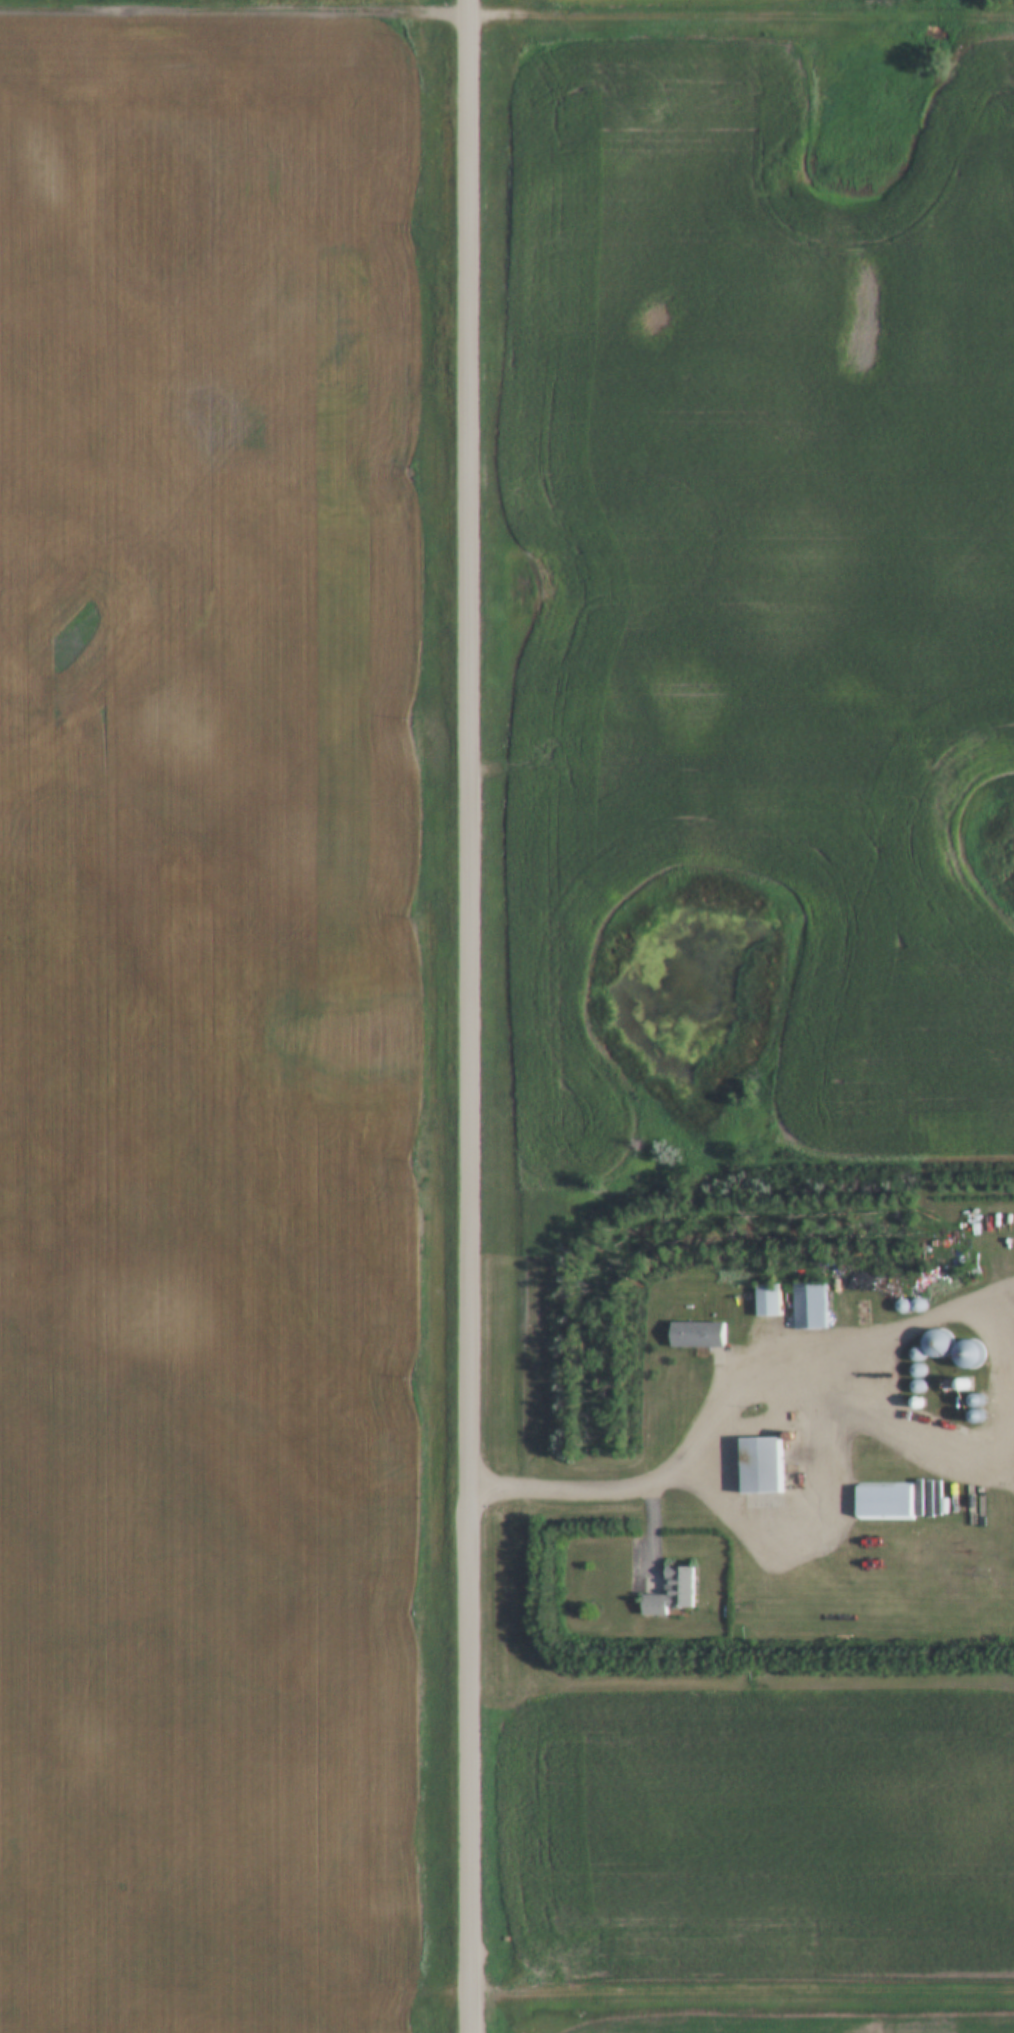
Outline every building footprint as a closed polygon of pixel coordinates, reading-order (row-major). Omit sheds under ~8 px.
[(826,1283),(793,1283),(793,1330),(826,1330),(826,1283)] [(780,1284),(755,1284),(755,1317),(780,1317),(780,1284)] [(725,1323),(670,1323),(670,1348),(725,1348),(725,1323)] [(739,1496),(781,1495),(780,1438),(738,1439),(739,1496)] [(857,1487),(857,1522),(890,1522),(890,1503),(890,1487),(857,1487)] [(642,1596),(642,1617),(669,1617),(669,1610),(694,1610),(694,1568),(665,1568),(665,1596),(642,1596)]
